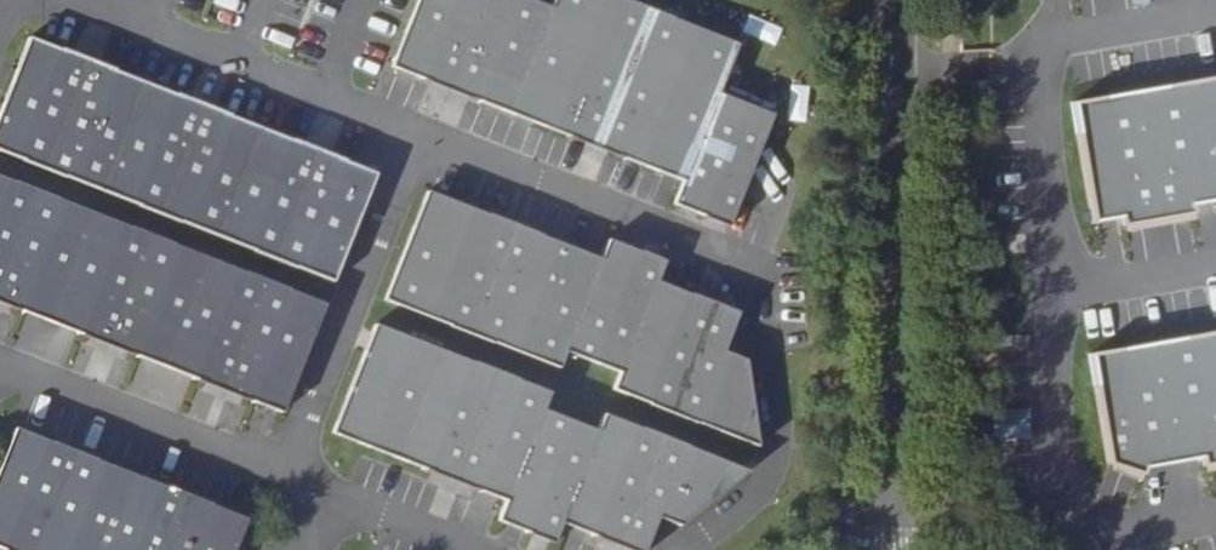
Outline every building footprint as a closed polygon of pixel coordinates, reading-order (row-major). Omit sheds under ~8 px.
[(585,143),(587,135),(623,149),(620,156),(685,182),(683,186),(674,210),(709,223),(711,216),(728,222),(770,114),(716,93),(735,44),(623,0),(553,0),(549,8),(528,0),(417,0),(391,66),(400,70),(403,62),(439,77),(435,84),(585,143)] [(334,279),(377,170),(31,35),(0,113),(0,148),(28,158),(30,151),(66,165),(63,172),(143,203),(145,197),(181,210),(178,218),(259,249),(261,242),(296,256),(294,263),(334,279)] [(403,62),(400,70),(435,84),(439,77),(403,62)] [(1098,223),(1125,218),(1127,227),(1199,214),(1198,205),(1215,202),(1215,78),(1077,103),(1098,223)] [(623,149),(587,135),(585,143),(620,156),(623,149)] [(66,165),(30,151),(28,158),(63,172),(66,165)] [(281,413),(324,304),(0,177),(0,294),(13,299),(10,306),(90,337),(92,331),(128,344),(125,352),(206,383),(208,376),(243,390),(241,397),(281,413)] [(608,243),(599,263),(523,231),(520,239),(484,224),(487,216),(427,192),(384,297),(558,368),(565,352),(619,374),(612,391),(757,450),(742,365),(720,356),(732,325),(692,309),(695,302),(655,286),(661,274),(640,265),(643,257),(608,243)] [(181,210),(145,197),(143,203),(178,218),(181,210)] [(523,231),(487,216),(484,224),(520,239),(523,231)] [(711,216),(709,223),(725,229),(728,222),(711,216)] [(296,256),(261,242),(259,249),(294,263),(296,256)] [(661,274),(663,266),(643,257),(640,265),(661,274)] [(0,294),(0,302),(10,306),(13,299),(0,294)] [(732,325),(735,318),(695,302),(692,309),(732,325)] [(426,468),(503,499),(495,518),(530,533),(534,525),(554,534),(559,521),(598,538),(602,530),(641,547),(654,516),(676,526),(746,475),(601,416),(594,433),(541,411),(548,394),(374,323),(331,428),(391,453),(394,445),(429,460),(426,468)] [(128,344),(92,331),(90,337),(125,352),(128,344)] [(1149,476),(1151,469),(1206,459),(1207,467),(1215,465),(1215,332),(1094,354),(1114,464),(1149,476)] [(243,390),(208,376),(206,383),(241,397),(243,390)] [(247,519),(14,429),(0,464),(0,548),(4,549),(6,549),(8,544),(24,549),(234,549),(247,519)] [(394,445),(391,453),(426,468),(429,460),(394,445)] [(530,533),(551,541),(554,534),(534,525),(530,533)] [(629,549),(640,549),(641,547),(602,530),(598,538),(629,549)]
